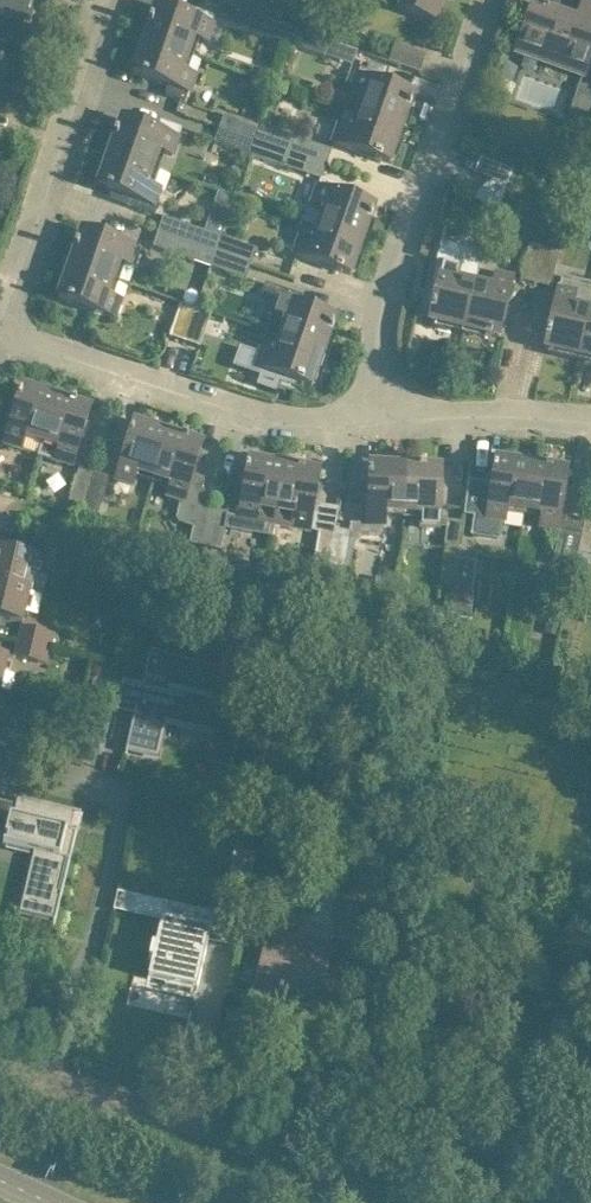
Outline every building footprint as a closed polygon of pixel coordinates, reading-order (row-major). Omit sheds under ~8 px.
[(17,47),(32,0),(0,0),(0,42),(17,47)] [(335,12),(352,18),(358,0),(340,0),(335,12)] [(406,11),(437,23),(445,0),(409,0),(406,11)] [(519,47),(544,55),(542,62),(583,77),(590,54),(590,4),(584,2),(577,21),(547,10),(548,8),(542,6),(541,8),(535,5),(536,4),(533,3),(519,47)] [(149,27),(145,40),(188,55),(194,38),(206,42),(215,18),(195,11),(192,19),(169,11),(156,6),(151,21),(150,21),(148,26),(149,27)] [(258,17),(253,33),(288,46),(294,30),(258,17)] [(294,30),(288,46),(323,58),(329,42),(294,30)] [(145,40),(133,74),(141,77),(141,78),(146,80),(147,79),(168,86),(165,96),(185,103),(194,77),(182,73),(188,55),(145,40)] [(396,44),(389,63),(420,73),(426,56),(396,44)] [(358,77),(352,93),(365,98),(359,115),(401,130),(407,110),(409,110),(411,105),(409,104),(412,96),(358,77)] [(568,116),(590,124),(590,89),(579,84),(568,116)] [(224,114),(219,129),(255,142),(260,127),(224,114)] [(340,128),(334,144),(375,158),(374,160),(380,162),(380,160),(390,163),(401,130),(359,115),(353,133),(340,128)] [(115,140),(110,153),(153,169),(158,170),(163,156),(171,158),(181,131),(160,123),(157,132),(122,120),(117,134),(115,134),(113,139),(115,140)] [(260,127),(255,142),(290,154),(296,139),(260,127)] [(219,129),(214,143),(250,156),(255,142),(219,129)] [(255,142),(250,156),(286,168),(290,154),(255,142)] [(110,153),(98,187),(106,190),(106,191),(111,193),(112,192),(128,198),(126,206),(156,216),(159,205),(154,204),(158,191),(164,193),(170,175),(158,170),(153,169),(110,153)] [(479,158),(474,174),(508,186),(514,170),(479,158)] [(308,202),(301,221),(320,227),(362,242),(369,221),(370,222),(372,216),(371,216),(373,208),(360,203),(342,197),(345,189),(321,180),(313,203),(308,202)] [(212,212),(205,232),(221,238),(228,218),(212,212)] [(163,218),(158,233),(180,241),(216,253),(221,238),(205,232),(163,218)] [(301,240),(296,256),(336,270),(335,271),(341,273),(341,272),(351,275),(362,242),(320,227),(314,245),(301,240)] [(75,252),(70,265),(114,281),(120,263),(133,268),(138,252),(82,232),(77,246),(75,246),(74,251),(75,252)] [(158,233),(153,248),(211,269),(216,253),(180,241),(158,233)] [(221,238),(216,253),(251,266),(257,251),(221,238)] [(440,244),(429,290),(432,291),(432,290),(436,291),(433,307),(431,306),(430,312),(432,313),(429,322),(464,329),(474,286),(481,253),(440,244)] [(529,246),(520,282),(536,286),(544,249),(529,246)] [(544,249),(536,286),(551,289),(559,253),(544,249)] [(216,253),(211,269),(246,281),(251,266),(216,253)] [(70,265),(58,299),(67,302),(67,303),(72,305),(73,304),(114,318),(119,303),(107,299),(114,281),(70,265)] [(474,286),(464,329),(485,334),(485,336),(490,337),(491,336),(499,338),(512,280),(496,276),(493,290),(474,286)] [(545,349),(579,356),(590,306),(590,284),(562,278),(548,334),(547,333),(545,339),(547,339),(545,349)] [(264,285),(261,296),(279,302),(268,335),(281,339),(323,354),(330,333),(331,334),(333,328),(332,328),(334,320),(299,308),(302,298),(264,285)] [(181,304),(169,337),(185,343),(190,328),(196,310),(196,309),(181,304)] [(579,356),(590,359),(590,306),(579,356)] [(190,328),(185,343),(199,348),(205,332),(203,332),(203,333),(190,328)] [(239,347),(232,367),(260,377),(256,387),(276,394),(280,383),(282,377),(297,382),(297,383),(302,385),(303,384),(312,387),(323,354),(280,339),(274,356),(261,351),(260,354),(239,347)] [(18,402),(4,444),(38,455),(56,399),(22,388),(20,397),(18,396),(16,402),(18,402)] [(56,399),(38,455),(72,466),(90,410),(75,405),(76,404),(70,402),(70,403),(56,399)] [(130,438),(116,480),(131,485),(136,471),(153,477),(167,434),(134,424),(131,433),(130,432),(128,438),(130,438)] [(167,434),(153,477),(172,483),(168,496),(180,500),(176,519),(179,523),(194,528),(198,508),(204,479),(192,475),(202,446),(187,441),(187,440),(182,438),(181,439),(167,434)] [(213,510),(205,548),(221,551),(225,529),(273,537),(275,526),(284,467),(249,461),(247,470),(246,470),(245,476),(246,476),(243,492),(231,490),(227,513),(213,510)] [(467,487),(463,516),(473,517),(470,537),(499,541),(504,507),(525,510),(532,466),(496,461),(495,470),(493,469),(492,475),(494,476),(492,485),(491,491),(467,487)] [(325,591),(323,606),(343,610),(355,541),(363,534),(384,535),(385,511),(403,512),(405,467),(370,466),(369,475),(368,475),(368,481),(369,481),(367,525),(350,524),(349,532),(336,530),(329,567),(325,591)] [(532,466),(525,510),(541,513),(539,528),(559,531),(552,565),(574,570),(575,563),(577,554),(585,522),(559,517),(566,471),(551,469),(551,468),(545,466),(545,468),(532,466)] [(284,467),(275,526),(319,533),(314,565),(329,567),(336,530),(335,530),(338,512),(313,508),(319,473),(304,470),(304,469),(298,468),(298,469),(284,467)] [(405,467),(403,512),(423,513),(421,527),(438,528),(441,469),(425,468),(425,467),(419,467),(419,468),(405,467)] [(79,468),(68,505),(83,509),(94,473),(79,468)] [(94,473),(83,509),(98,514),(109,478),(94,473)] [(9,518),(6,532),(16,534),(23,505),(0,499),(0,516),(9,518)] [(194,528),(190,544),(205,548),(213,510),(198,508),(194,528)] [(6,532),(9,518),(0,516),(0,531),(6,532)] [(577,554),(590,557),(590,524),(585,522),(577,554)] [(42,541),(39,556),(70,564),(74,548),(42,541)] [(444,546),(440,583),(455,587),(458,561),(460,547),(444,546)] [(30,592),(38,560),(0,551),(0,585),(30,592)] [(458,561),(455,587),(471,591),(474,562),(458,561)] [(22,624),(30,592),(0,585),(0,619),(22,624)] [(549,613),(545,630),(558,633),(562,616),(549,613)] [(21,628),(18,642),(50,650),(54,635),(21,628)] [(18,642),(14,657),(47,665),(50,650),(18,642)] [(121,689),(117,704),(119,704),(135,708),(134,716),(126,749),(128,750),(156,756),(164,723),(233,739),(227,763),(231,764),(233,764),(234,764),(235,758),(234,758),(246,709),(243,708),(245,700),(247,701),(253,677),(251,677),(165,657),(166,654),(150,651),(144,677),(147,678),(145,686),(123,681),(121,689)] [(20,749),(23,735),(0,729),(0,745),(20,749)] [(4,840),(3,845),(6,846),(34,852),(26,887),(39,890),(33,916),(53,921),(55,921),(76,832),(71,831),(75,813),(75,812),(17,798),(17,800),(16,805),(13,817),(9,816),(4,840)] [(235,851),(228,878),(249,883),(255,855),(235,851)] [(152,960),(148,979),(197,990),(213,917),(167,907),(164,919),(162,919),(156,946),(152,945),(149,959),(152,960)] [(267,942),(255,997),(280,1003),(282,995),(296,998),(295,1006),(316,1011),(318,1003),(329,956),(267,942)]
